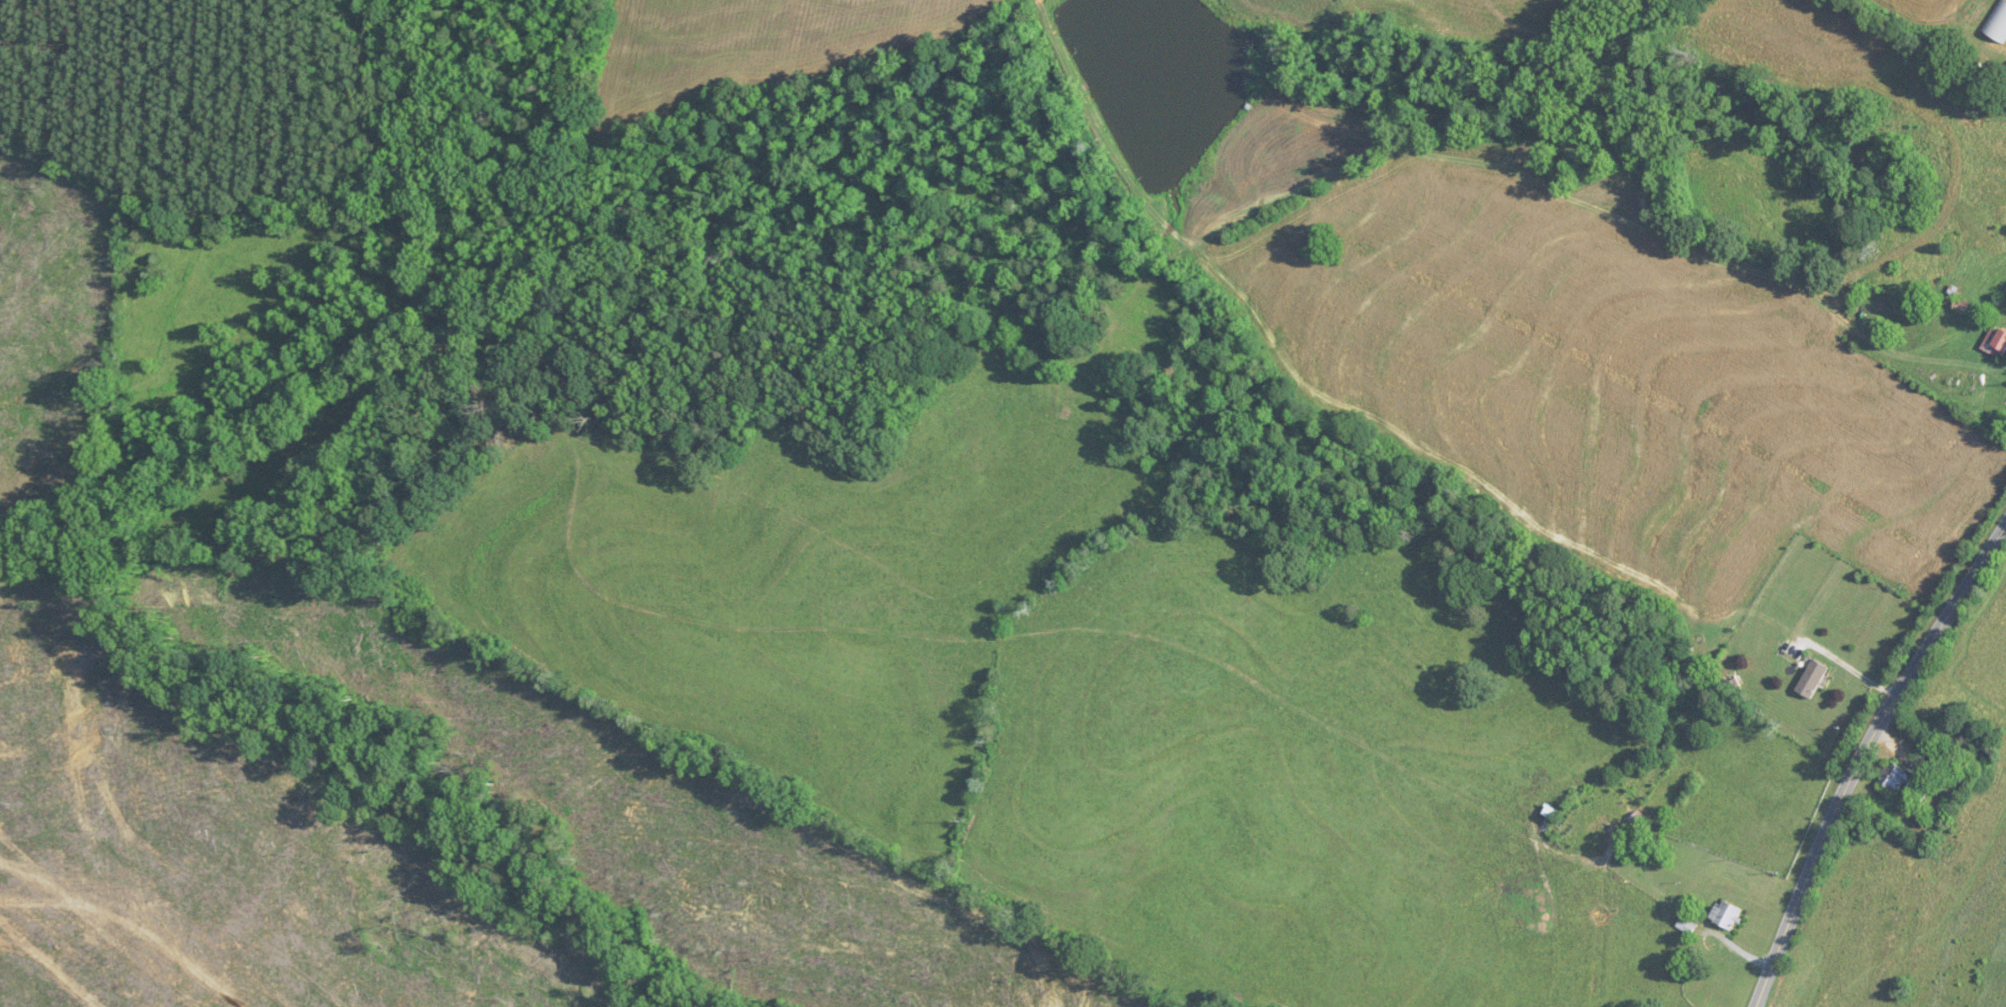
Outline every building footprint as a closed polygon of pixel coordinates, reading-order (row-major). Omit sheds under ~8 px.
[(2004,43),(2005,39),(2005,0),(1999,0),(1982,30),(2004,43)] [(2005,354),(2005,330),(1994,324),(1981,349),(2002,361),(2005,354)] [(1811,700),(1830,668),(1815,659),(1796,691),(1811,700)] [(1899,790),(1903,784),(1909,788),(1916,777),(1891,761),(1880,777),(1899,790)] [(1711,920),(1733,931),(1743,910),(1722,899),(1711,920)] [(1691,936),(1697,926),(1683,917),(1677,928),(1691,936)]
